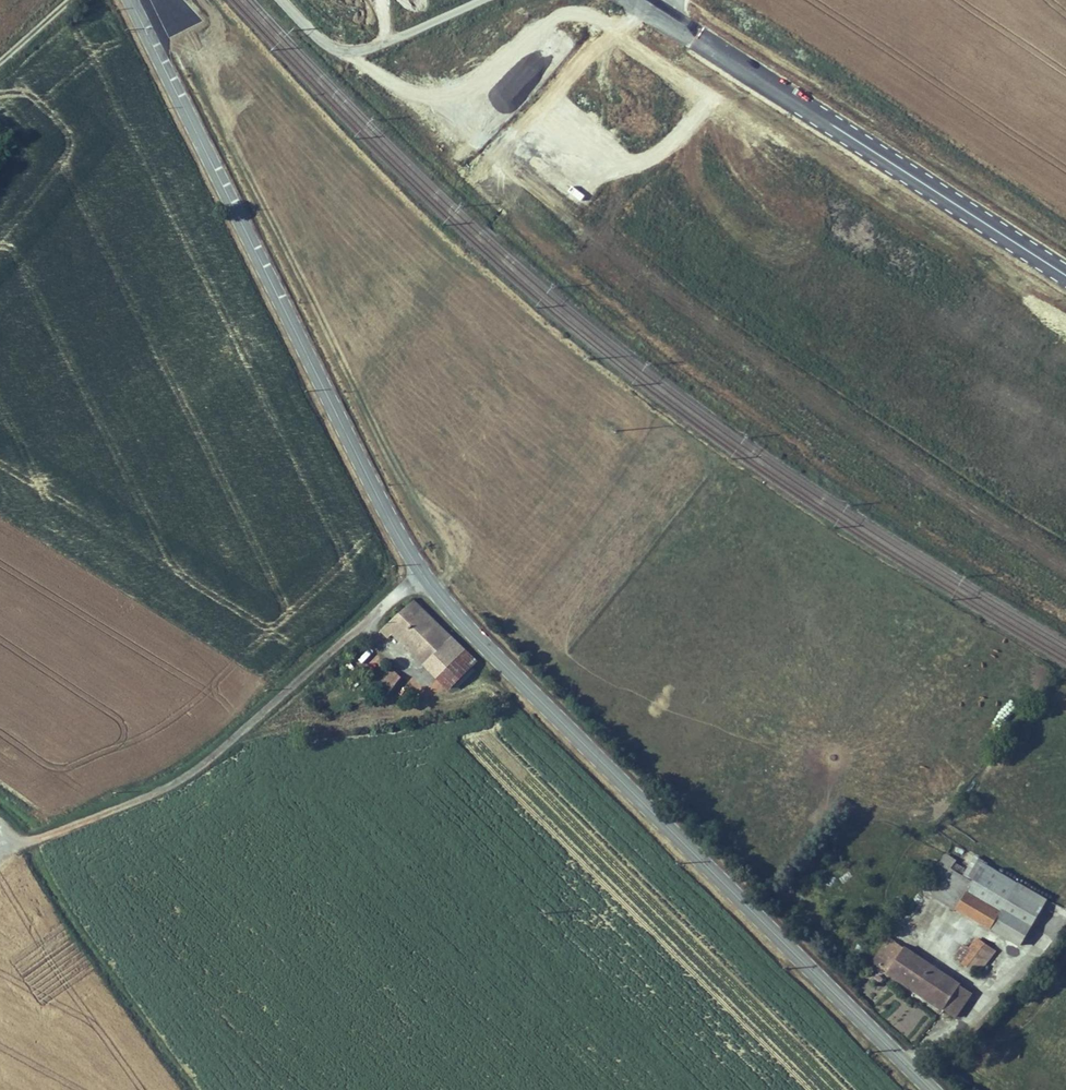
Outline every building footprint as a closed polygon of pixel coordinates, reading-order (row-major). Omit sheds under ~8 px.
[(413,648),(437,624),(406,592),(376,622),(385,630),(391,625),(413,648)] [(451,638),(437,624),(413,648),(426,661),(451,638)] [(462,649),(451,638),(426,661),(438,672),(462,649)] [(390,665),(378,656),(366,674),(378,682),(390,665)] [(403,675),(390,665),(378,682),(390,692),(403,675)] [(371,687),(384,696),(388,691),(375,682),(371,687)] [(977,900),(945,880),(935,897),(967,916),(977,900)] [(879,935),(862,958),(911,991),(927,968),(879,935)] [(954,956),(975,976),(996,954),(978,936),(967,947),(964,944),(954,956)] [(941,978),(927,968),(911,991),(926,1001),(941,978)]
